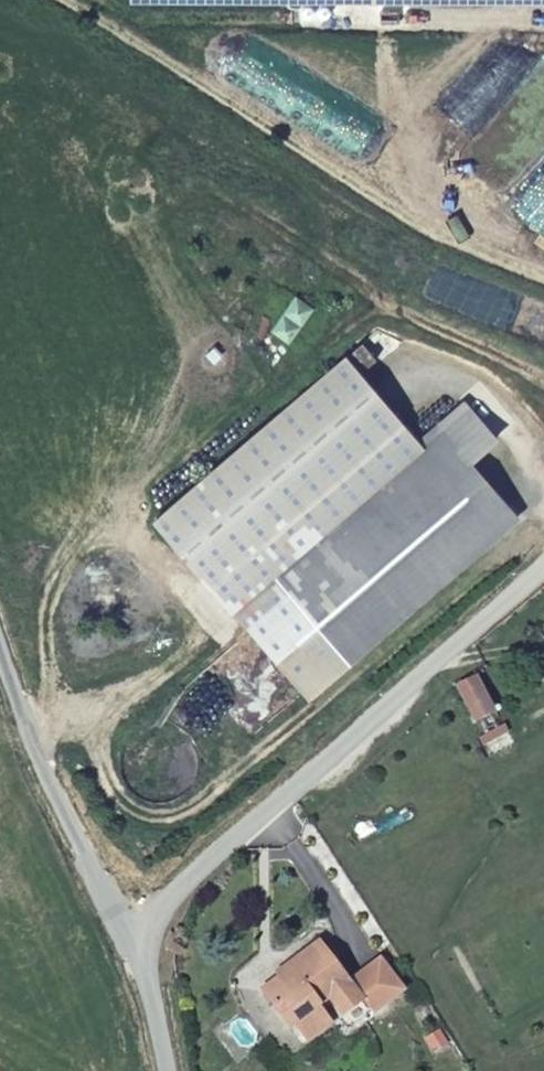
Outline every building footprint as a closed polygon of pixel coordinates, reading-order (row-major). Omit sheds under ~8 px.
[(127,8),(543,7),(543,0),(127,0),(127,8)] [(507,507),(467,460),(441,431),(415,454),(406,444),(409,441),(336,356),(147,519),(296,694),(507,507)] [(441,431),(467,460),(491,440),(456,400),(409,441),(406,444),(415,454),(441,431)] [(345,974),(313,935),(284,959),(287,962),(260,985),(289,1022),(293,1019),(316,1000),(323,994),(327,991),(341,1008),(359,993),(345,974)] [(375,950),(345,974),(368,1004),(398,980),(375,950)] [(307,1035),(329,1017),(316,1000),(293,1019),(307,1035)]
